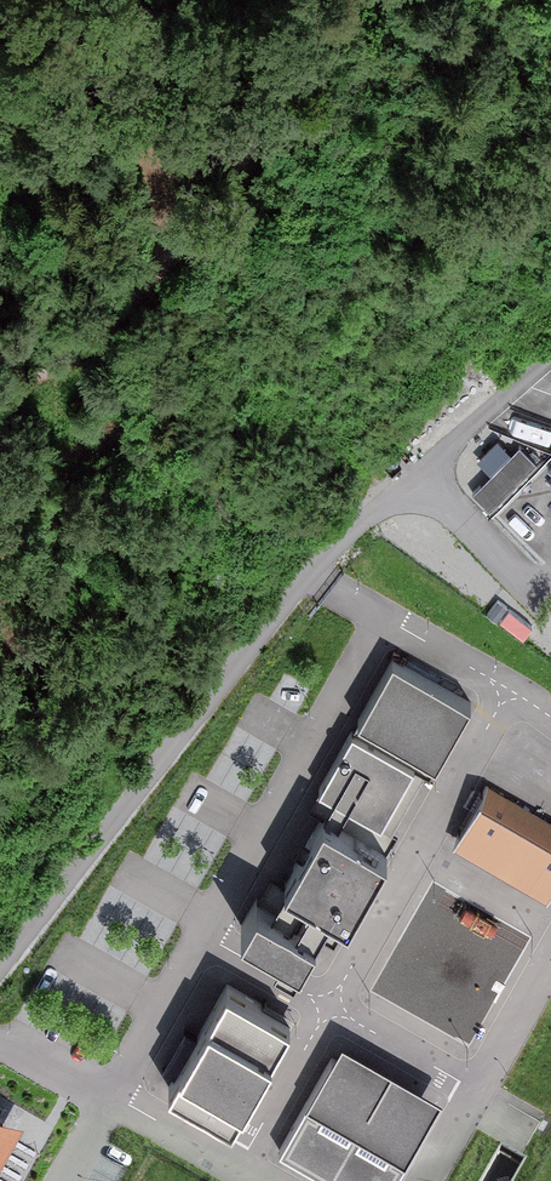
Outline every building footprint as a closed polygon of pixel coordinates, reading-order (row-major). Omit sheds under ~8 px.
[(391,661),(241,932),(301,966),(329,916),(346,925),(469,704),(391,661)] [(447,842),(550,898),(550,822),(479,783),(447,842)] [(291,1022),(227,986),(170,1087),(234,1122),(291,1022)] [(342,1043),(280,1151),(333,1180),(395,1180),(441,1099),(342,1043)] [(27,1119),(0,1103),(0,1165),(27,1119)]
